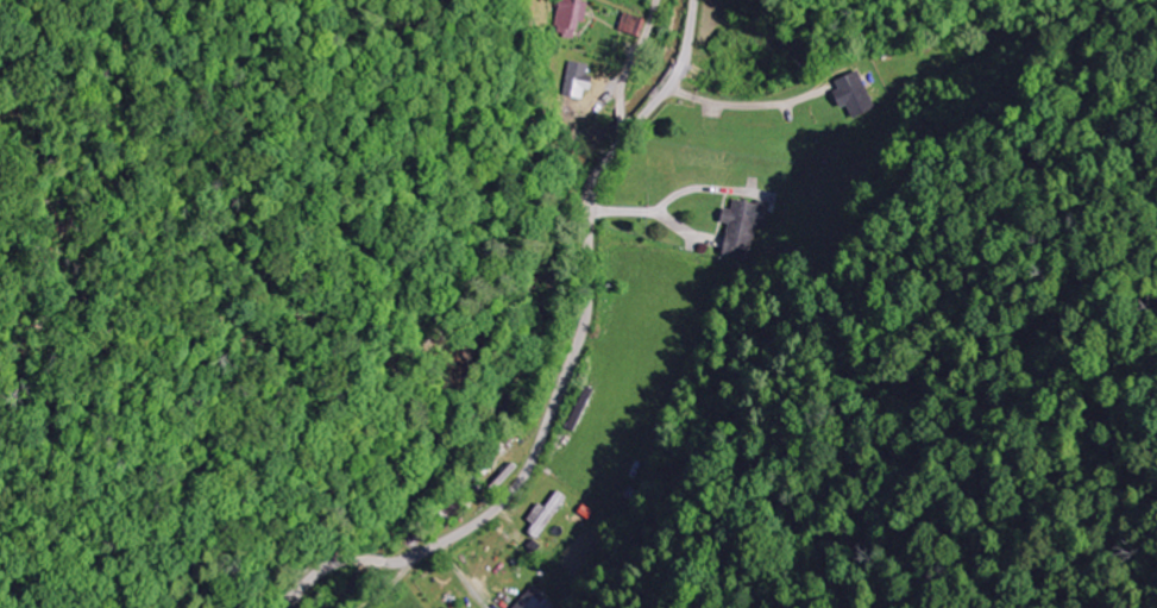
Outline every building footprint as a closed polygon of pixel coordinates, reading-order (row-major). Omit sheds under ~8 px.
[(584,0),(576,0),(560,0),(558,26),(583,27),(584,0)] [(650,20),(627,12),(622,30),(644,37),(650,20)] [(590,66),(568,62),(561,97),(580,101),(582,90),(585,91),(590,66)] [(835,82),(847,107),(850,105),(857,119),(879,109),(861,70),(835,82)] [(727,255),(753,260),(759,227),(770,229),(774,205),(738,198),(736,210),(728,209),(725,223),(732,224),(727,255)] [(533,585),(516,607),(553,607),(557,603),(533,585)]
